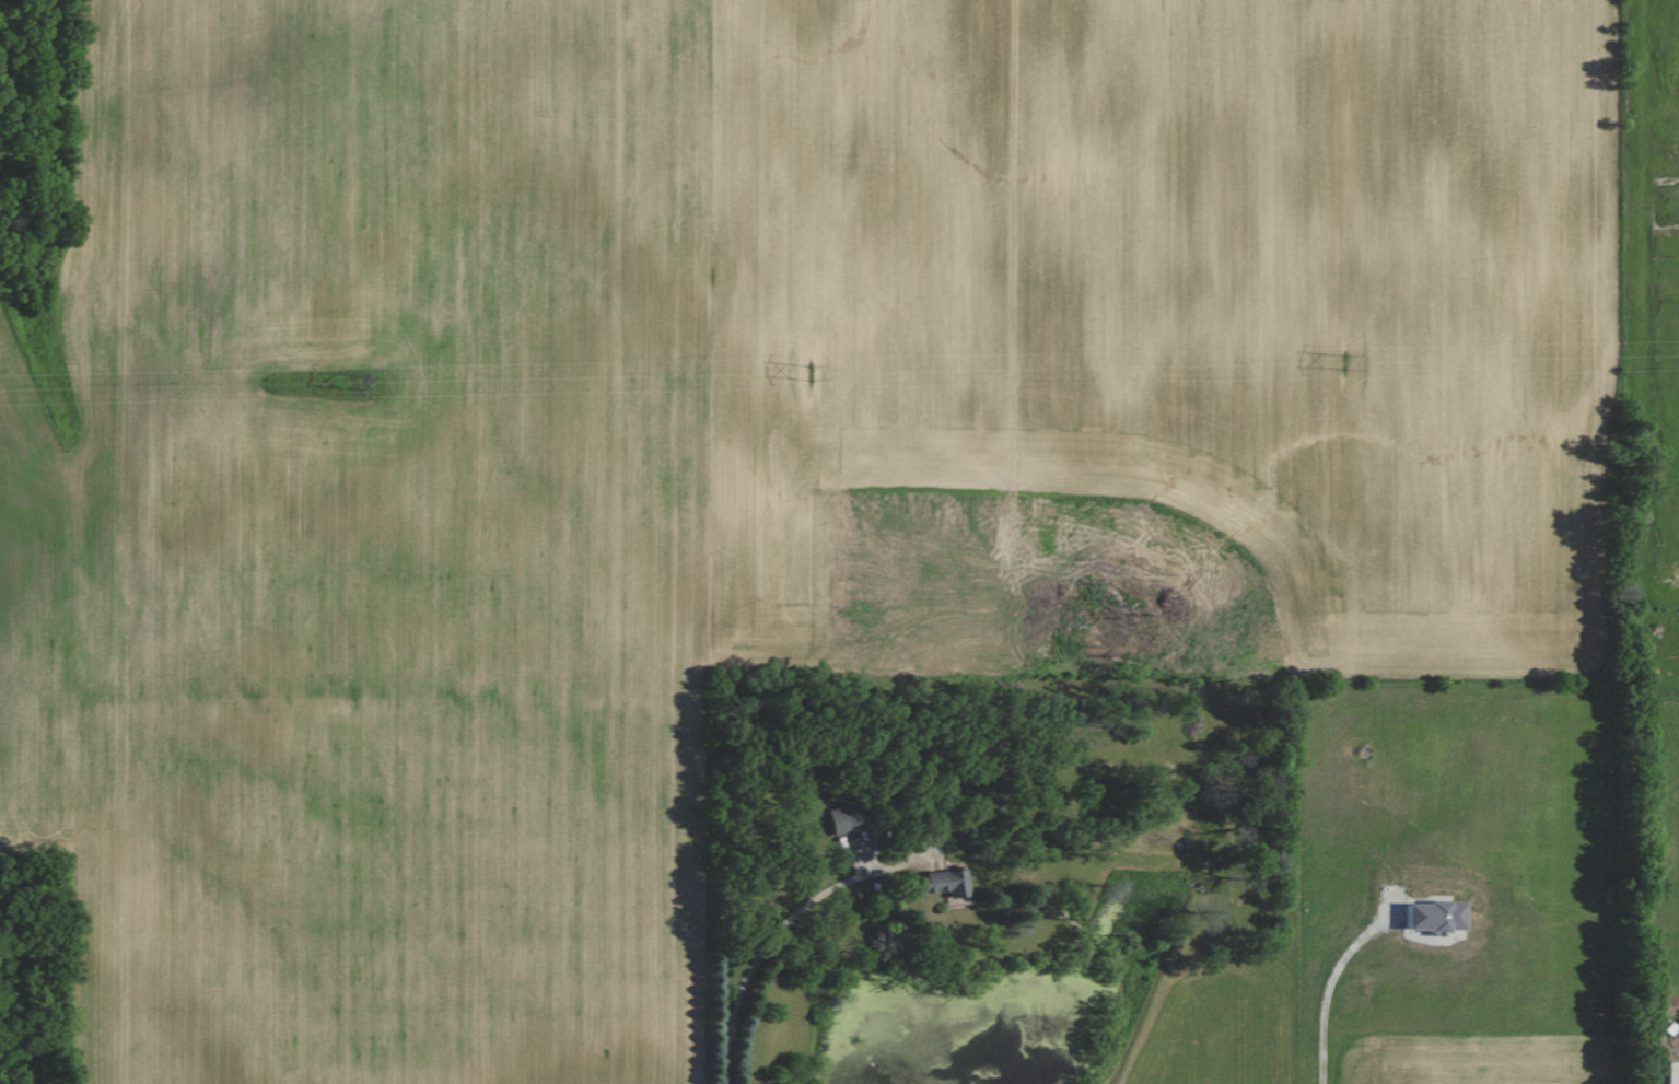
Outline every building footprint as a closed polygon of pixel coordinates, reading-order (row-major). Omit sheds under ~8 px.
[(825,809),(830,836),(860,830),(855,804),(825,809)] [(942,891),(943,899),(964,896),(960,868),(916,874),(917,882),(914,883),(915,895),(942,891)] [(1464,932),(1463,902),(1401,902),(1401,929),(1428,929),(1428,932),(1464,932)] [(1664,1062),(1664,1083),(1678,1083),(1678,1062),(1664,1062)]
